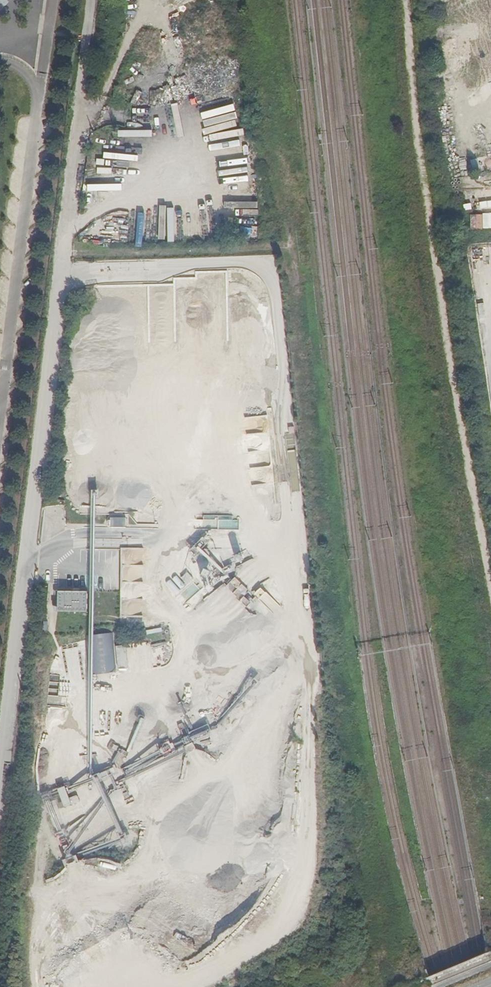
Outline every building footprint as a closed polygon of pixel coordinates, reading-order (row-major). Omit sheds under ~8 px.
[(126,526),(126,517),(111,518),(112,527),(126,526)] [(188,594),(186,592),(196,584),(186,572),(180,578),(176,574),(165,583),(181,601),(188,594)] [(60,588),(60,609),(89,610),(90,589),(60,588)] [(83,673),(115,671),(113,632),(87,633),(87,644),(82,645),(83,673)] [(127,644),(117,645),(118,666),(128,666),(127,644)] [(78,782),(88,779),(85,769),(75,772),(78,782)] [(102,773),(43,795),(70,869),(119,851),(119,850),(129,847),(102,773)]
